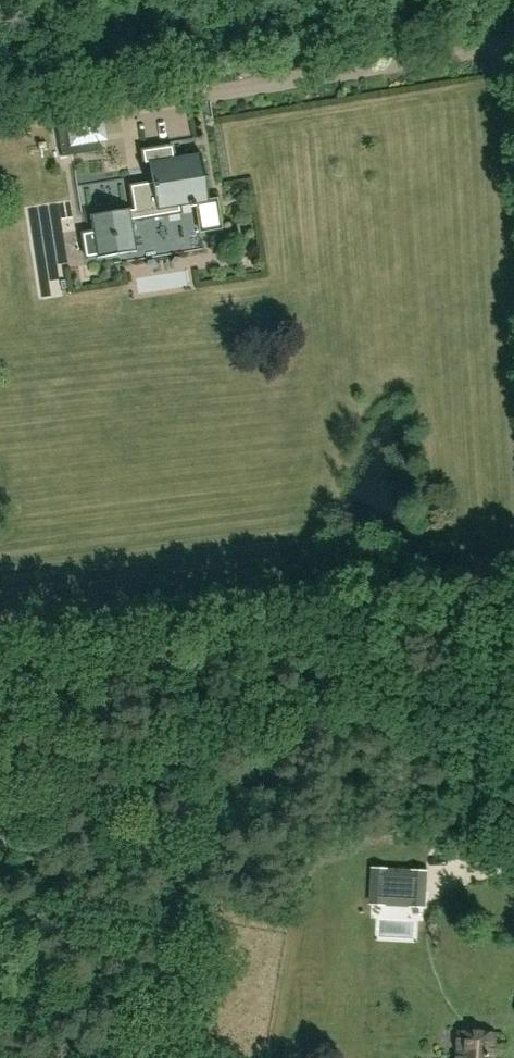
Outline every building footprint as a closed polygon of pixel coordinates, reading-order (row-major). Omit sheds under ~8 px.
[(92,117),(56,123),(61,157),(98,151),(92,117)] [(208,201),(200,152),(173,156),(171,146),(142,151),(144,163),(149,162),(151,182),(130,186),(134,209),(129,210),(129,208),(89,214),(92,231),(83,232),(87,257),(96,256),(96,257),(136,251),(131,219),(151,215),(152,216),(178,212),(178,206),(208,201)] [(388,867),(373,866),(371,903),(386,903),(388,867)] [(426,868),(410,868),(409,905),(424,905),(426,868)] [(494,1033),(458,1032),(457,1057),(493,1057),(494,1033)]
